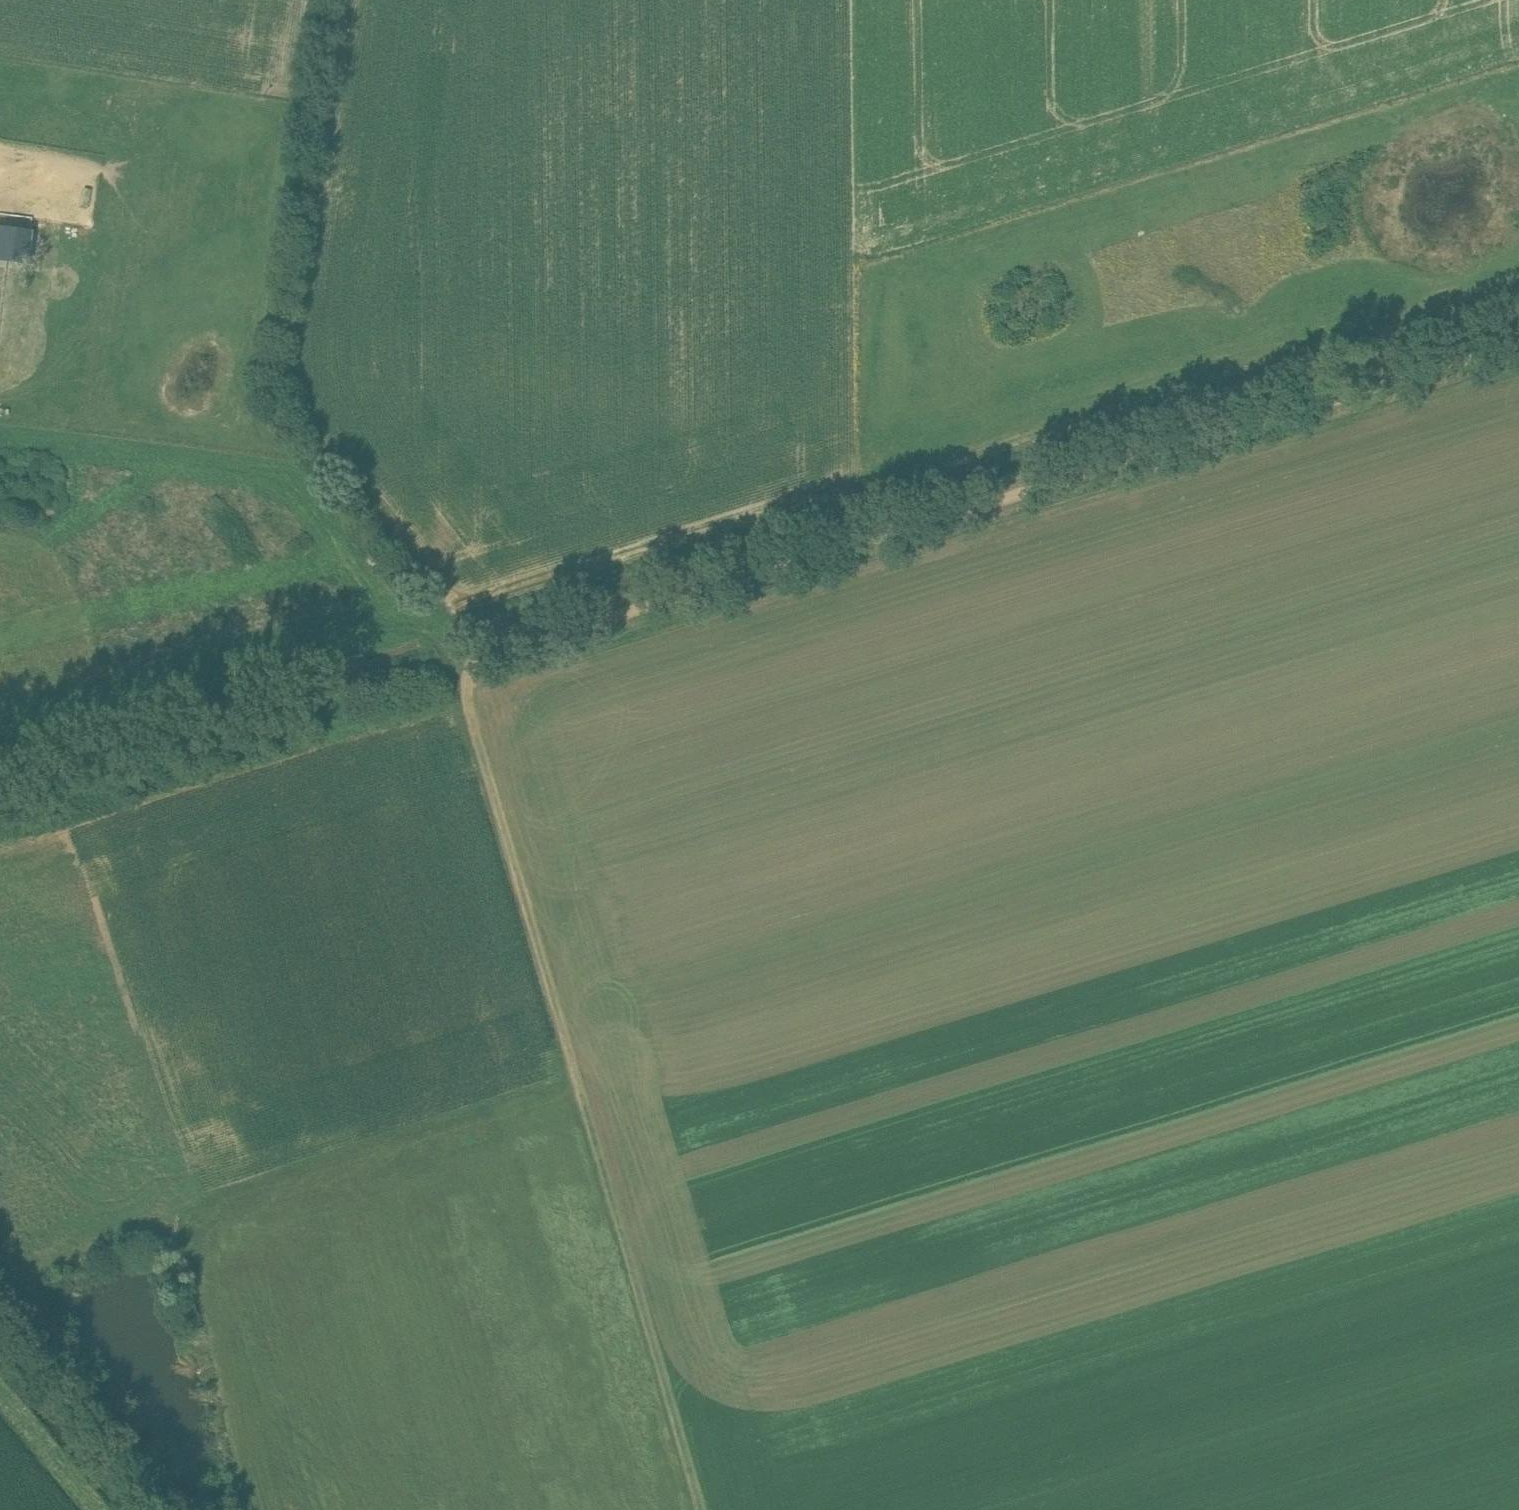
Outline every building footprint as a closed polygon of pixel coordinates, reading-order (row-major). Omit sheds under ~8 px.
[(31,217),(0,214),(0,262),(26,265),(31,217)]
